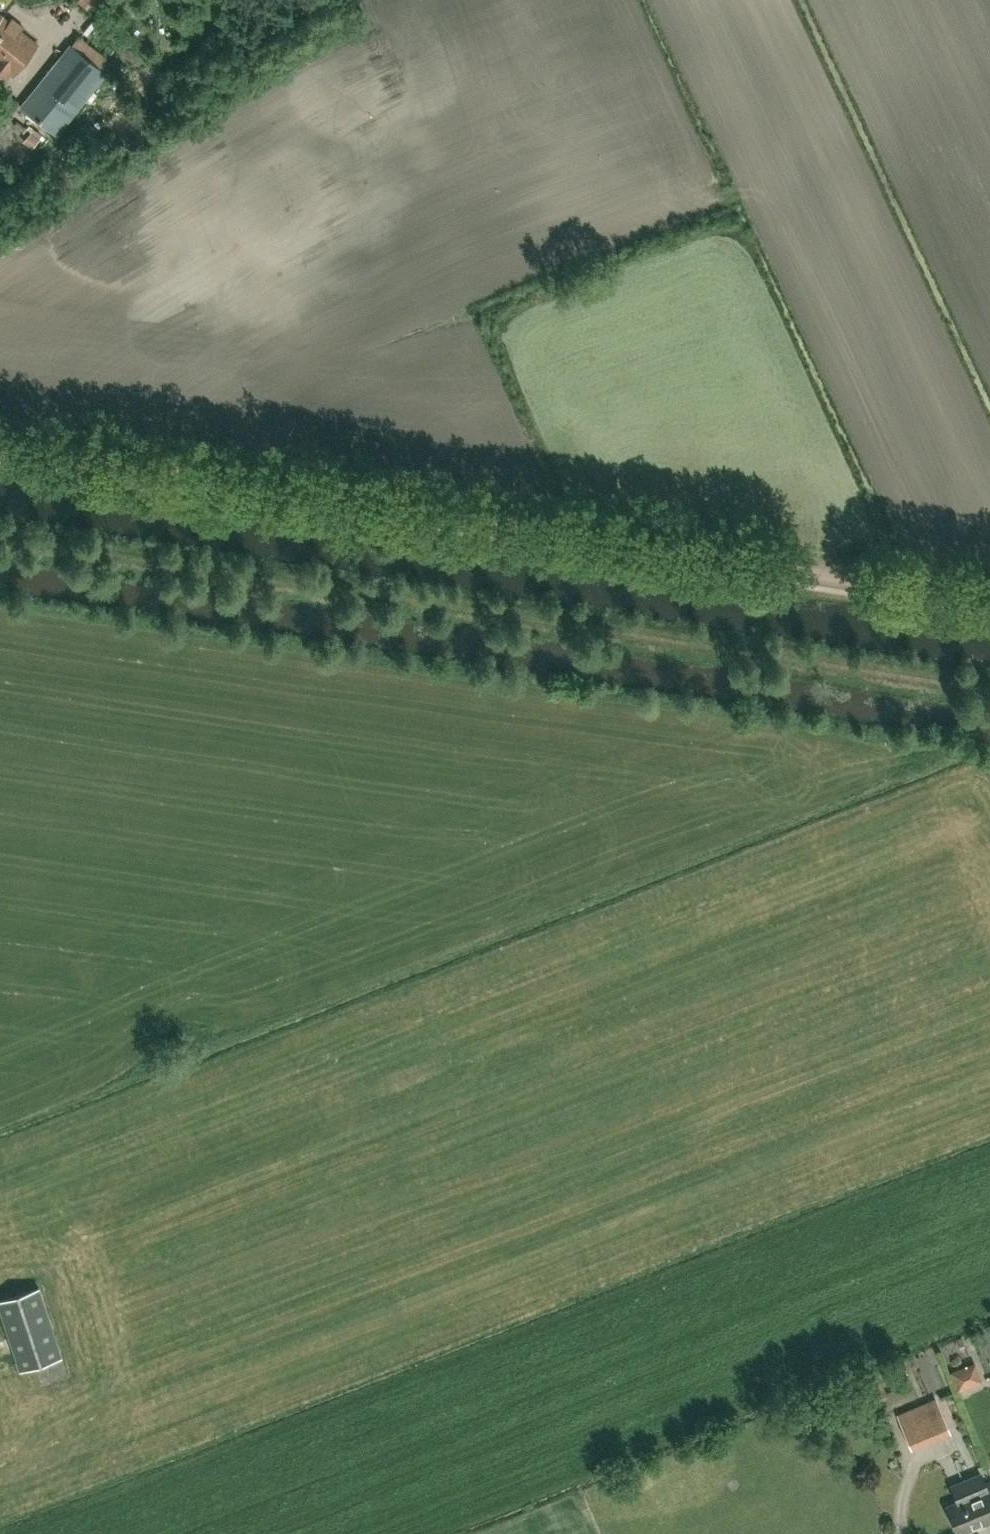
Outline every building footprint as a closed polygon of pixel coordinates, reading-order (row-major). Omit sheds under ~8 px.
[(79,1),(89,8),(95,0),(80,0),(79,1)] [(13,75),(37,44),(20,31),(23,27),(12,19),(9,22),(0,15),(0,65),(13,75)] [(56,134),(104,74),(70,46),(22,106),(56,134)] [(2,91),(0,93),(0,104),(10,112),(18,102),(2,91)] [(24,140),(32,147),(39,139),(31,132),(24,140)] [(0,1302),(0,1309),(21,1371),(62,1357),(39,1289),(0,1302)] [(983,1362),(956,1371),(962,1391),(989,1382),(983,1362)] [(936,1400),(899,1415),(910,1441),(947,1426),(936,1400)] [(985,1484),(980,1473),(950,1485),(957,1502),(947,1506),(958,1533),(989,1521),(989,1482),(985,1484)]
